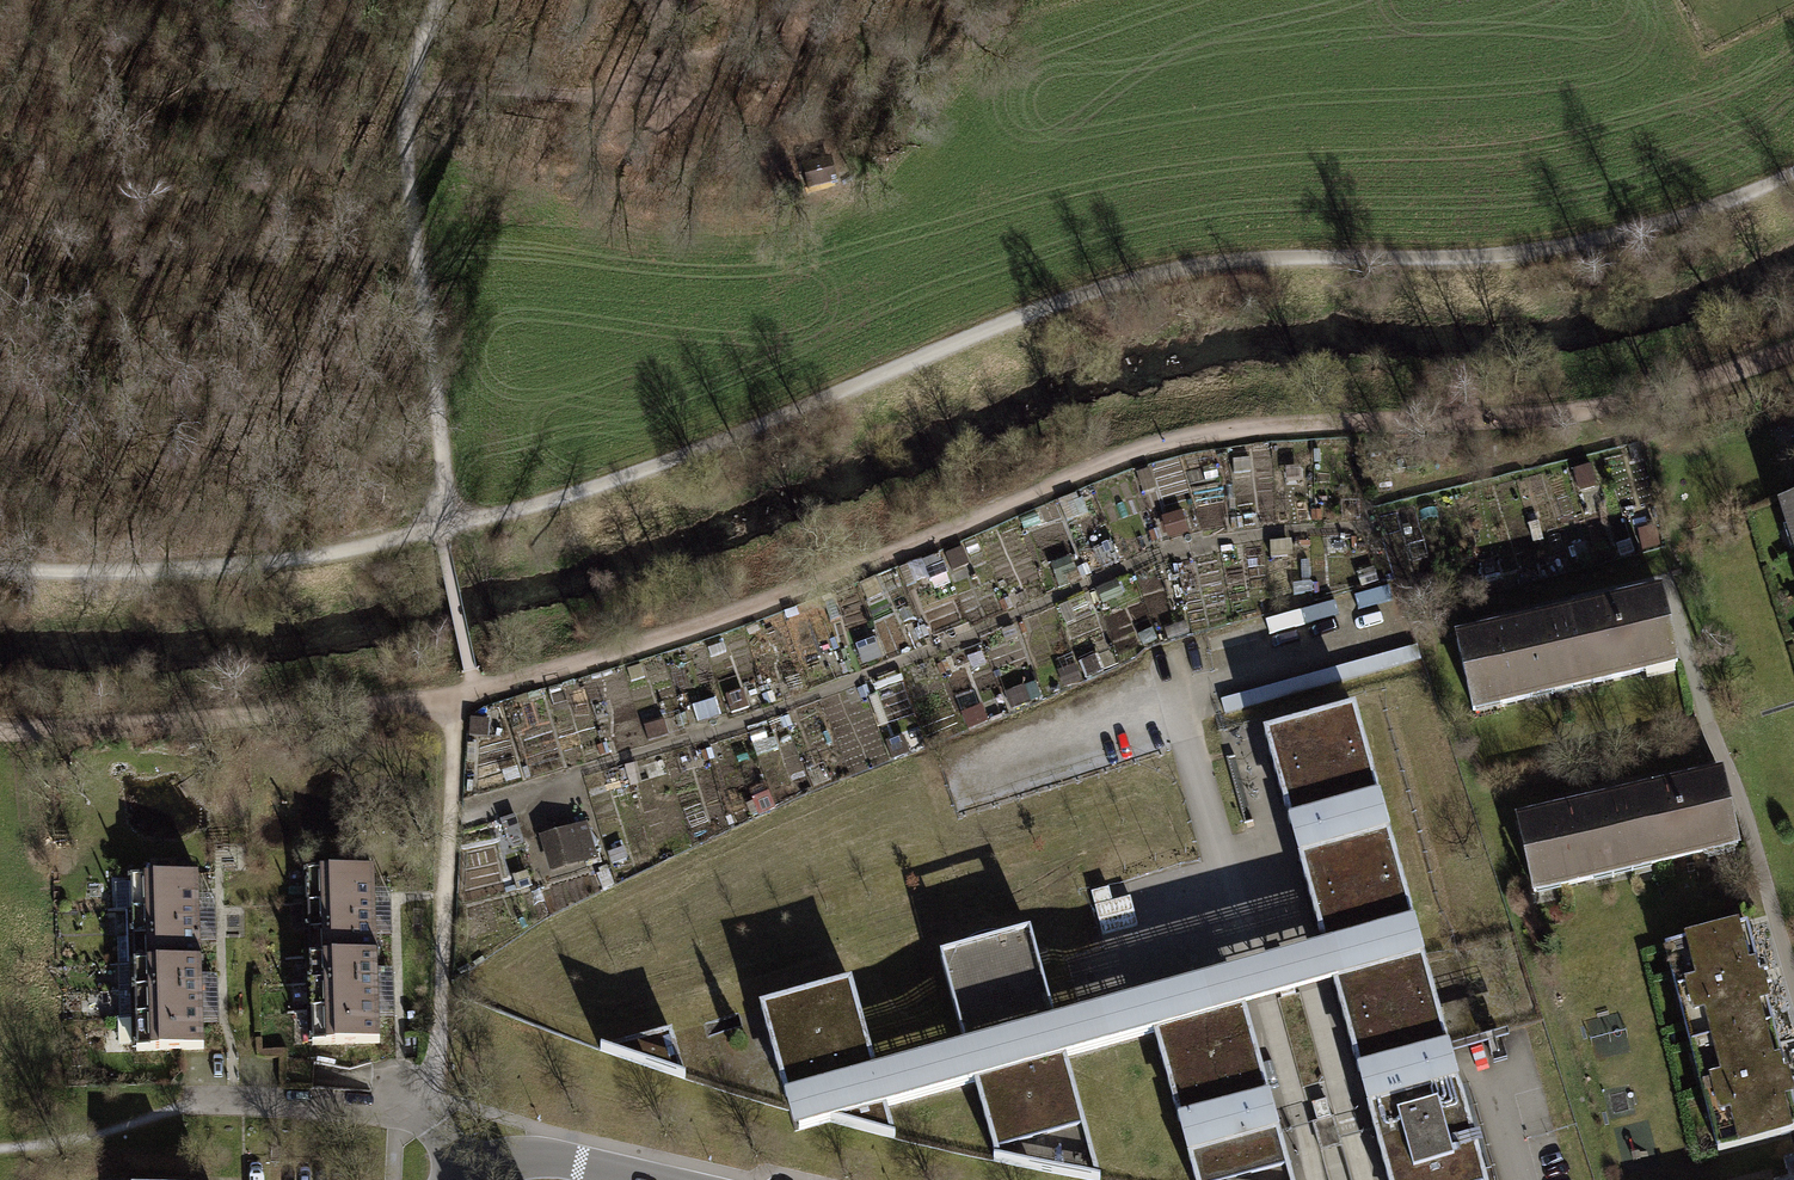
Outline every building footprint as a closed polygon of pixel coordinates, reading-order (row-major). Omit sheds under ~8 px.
[(1793,564),(1793,505),(1776,510),(1793,564)] [(1515,628),(1455,642),(1474,722),(1676,672),(1657,593),(1601,606),(1515,628)] [(1324,948),(1334,983),(1388,1179),(1484,1179),(1422,958),(1354,709),(1265,734),(1324,948)] [(1575,808),(1515,823),(1534,902),(1736,853),(1716,773),(1655,788),(1575,808)] [(588,820),(541,833),(550,867),(597,854),(588,820)] [(377,867),(311,869),(315,1045),(381,1044),(381,1027),(380,999),(380,971),(379,931),(378,894),(377,867)] [(198,878),(132,880),(136,1056),(202,1055),(202,1033),(201,1004),(201,978),(200,935),(199,900),(198,878)] [(1741,928),(1667,946),(1716,1146),(1790,1128),(1774,1064),(1754,982),(1741,928)] [(940,958),(965,1047),(1055,1023),(1029,933),(940,958)] [(795,1132),(830,1122),(885,1107),(974,1082),(1064,1057),(1154,1032),(1243,1008),(1334,983),(1324,948),(1055,1023),(965,1047),(875,1072),(786,1097),(795,1132)] [(760,1007),(786,1097),(875,1072),(851,983),(760,1007)] [(1243,1008),(1154,1032),(1195,1179),(1291,1179),(1243,1008)] [(683,1079),(671,1033),(602,1051),(683,1079)] [(1064,1057),(974,1082),(997,1162),(1089,1179),(1098,1179),(1064,1057)] [(893,1139),(885,1107),(830,1122),(893,1139)]
